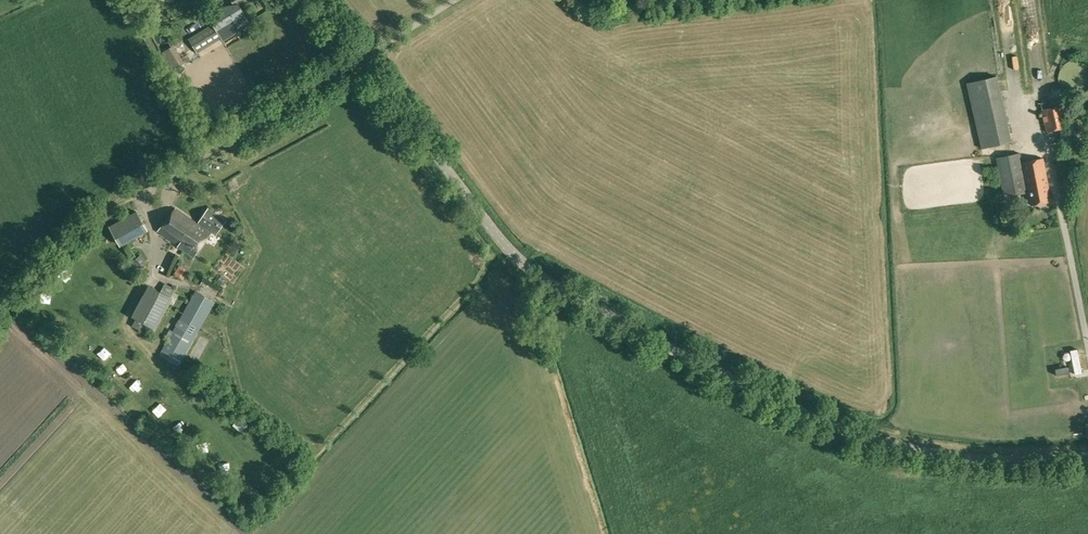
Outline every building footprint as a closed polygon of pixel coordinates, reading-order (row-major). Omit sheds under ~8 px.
[(143,12),(157,15),(159,7),(145,4),(143,12)] [(209,17),(213,23),(222,38),(224,41),(252,24),(241,8),(228,5),(209,17)] [(222,38),(213,23),(189,38),(199,53),(222,38)] [(162,52),(173,69),(185,62),(174,45),(162,52)] [(966,82),(982,149),(1012,142),(996,76),(966,82)] [(1041,109),(1047,131),(1060,129),(1061,136),(1071,134),(1065,105),(1041,109)] [(1021,153),(997,158),(1004,196),(1029,192),(1022,162),(1021,153)] [(1022,162),(1029,192),(1031,205),(1051,201),(1048,187),(1049,187),(1043,158),(1022,162)] [(197,224),(176,208),(159,232),(193,257),(210,233),(214,236),(225,221),(208,209),(197,224)] [(137,212),(110,227),(119,244),(147,229),(137,212)] [(65,277),(72,269),(65,262),(58,270),(65,277)] [(174,274),(183,280),(188,272),(179,266),(174,274)] [(139,320),(145,323),(157,329),(174,297),(149,285),(132,316),(139,320)] [(35,291),(39,302),(47,299),(44,288),(35,291)] [(196,291),(173,332),(170,330),(165,338),(168,339),(161,353),(180,364),(183,359),(215,302),(196,291)] [(81,325),(73,332),(78,337),(86,330),(81,325)] [(1082,372),(1077,349),(1070,350),(1074,374),(1082,372)] [(1068,366),(1055,369),(1056,375),(1069,373),(1068,366)] [(133,378),(127,385),(135,391),(141,384),(133,378)] [(203,400),(211,407),(218,400),(210,392),(203,400)] [(160,414),(164,405),(156,401),(151,410),(160,414)] [(205,450),(208,445),(200,440),(197,446),(205,450)]
